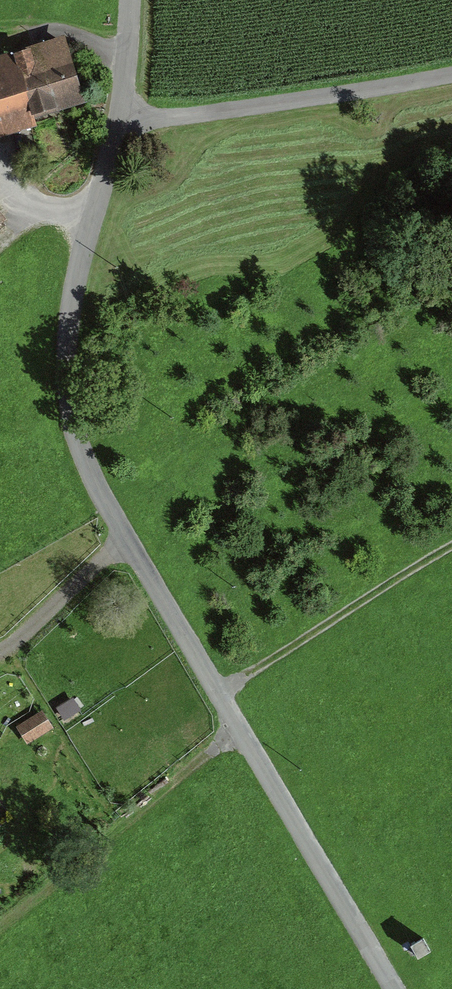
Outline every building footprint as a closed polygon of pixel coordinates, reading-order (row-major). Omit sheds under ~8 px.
[(39,130),(37,123),(88,108),(68,39),(0,59),(0,141),(39,130)] [(0,216),(0,239),(12,228),(0,216)] [(16,725),(27,742),(53,726),(42,708),(16,725)] [(428,951),(422,940),(411,946),(417,957),(428,951)]
